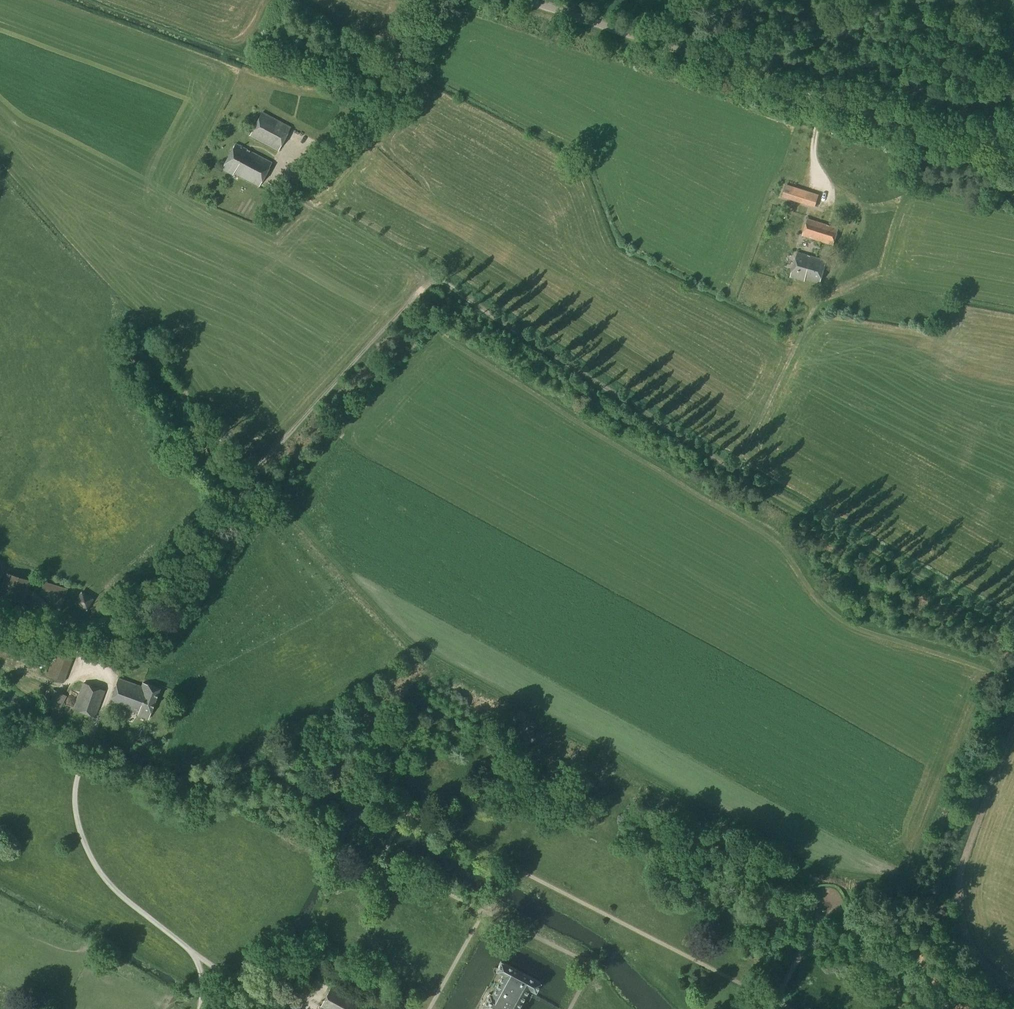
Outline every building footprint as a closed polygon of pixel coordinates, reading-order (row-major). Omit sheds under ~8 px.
[(278,151),(291,127),(262,112),(250,136),(278,151)] [(259,187),(272,163),(235,143),(222,169),(233,175),(234,173),(259,187)] [(784,196),(817,205),(821,193),(788,183),(784,196)] [(832,245),(838,228),(809,219),(804,236),(832,245)] [(820,283),(826,260),(798,252),(791,277),(805,281),(805,279),(820,283)] [(31,580),(6,573),(0,593),(0,597),(24,604),(31,580)] [(65,597),(68,589),(43,581),(41,589),(65,597)] [(81,591),(74,604),(87,611),(94,598),(81,591)] [(18,663),(21,652),(3,647),(0,659),(18,663)] [(64,682),(73,657),(56,650),(47,675),(64,682)] [(141,687),(119,678),(109,703),(138,714),(138,715),(149,719),(160,689),(143,683),(141,687)] [(95,716),(105,691),(83,684),(74,709),(95,716)] [(60,711),(67,696),(55,690),(48,705),(60,711)] [(541,983),(501,961),(496,971),(502,974),(491,994),(489,992),(481,1007),(485,1008),(520,1008),(518,1008),(529,989),(535,992),(541,983)] [(357,1007),(356,1006),(358,1002),(331,987),(320,1007),(321,1007),(320,1008),(355,1008),(357,1007)] [(300,999),(310,1004),(316,995),(305,989),(300,999)]
